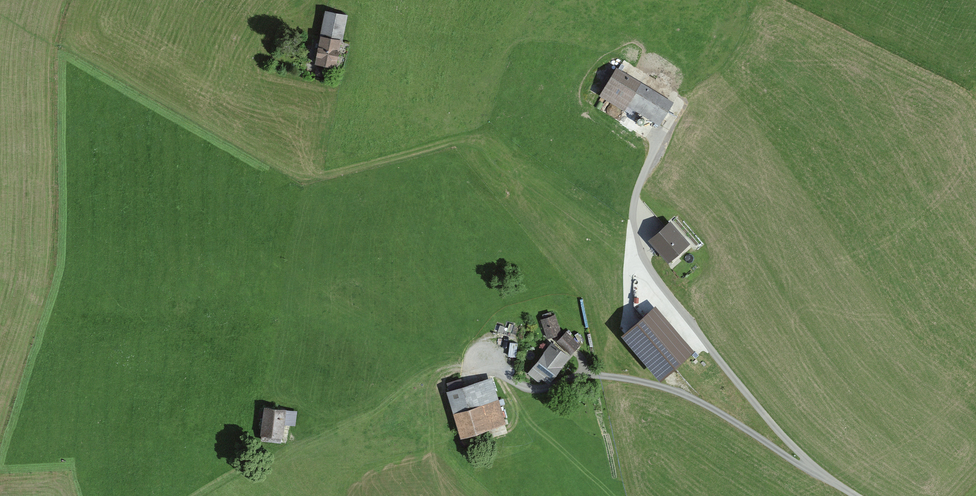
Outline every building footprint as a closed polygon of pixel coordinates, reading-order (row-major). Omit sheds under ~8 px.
[(320,37),(338,40),(344,13),(328,10),(327,11),(325,11),(320,37)] [(314,62),(333,66),(338,40),(320,37),(319,36),(314,62)] [(658,124),(670,103),(637,83),(616,70),(600,94),(622,108),(625,104),(658,124)] [(671,224),(650,242),(666,260),(687,242),(671,224)] [(622,337),(660,381),(694,353),(656,309),(622,337)] [(546,337),(558,333),(552,315),(540,319),(546,337)] [(573,349),(578,344),(564,331),(556,340),(569,353),(573,349)] [(541,375),(546,380),(566,355),(550,342),(527,372),(537,380),(541,375)] [(449,390),(461,386),(459,379),(457,379),(446,382),(449,390)] [(462,434),(503,422),(495,398),(490,400),(484,379),(449,390),(462,434)] [(260,439),(278,442),(283,409),(264,407),(260,439)]
